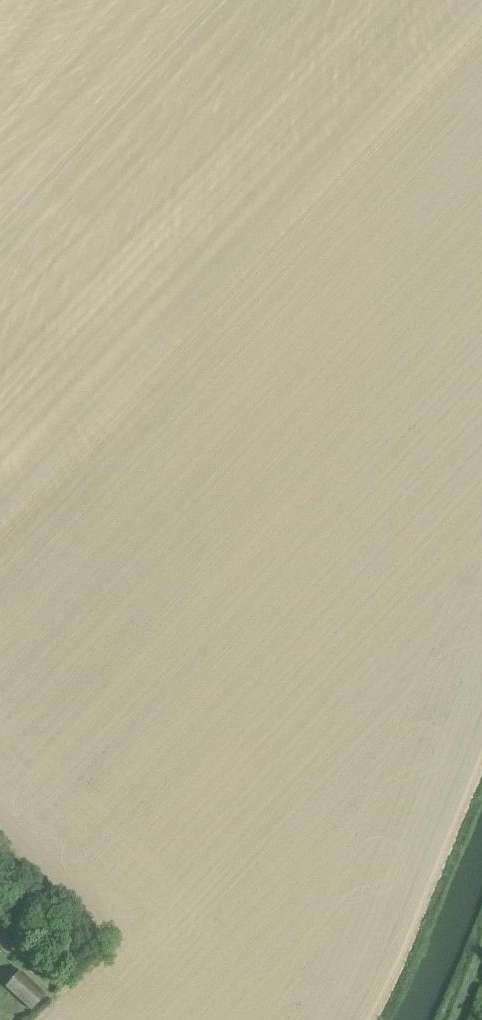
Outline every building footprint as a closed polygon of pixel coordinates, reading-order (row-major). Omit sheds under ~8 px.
[(6,987),(30,1011),(46,995),(21,971),(6,987)]
